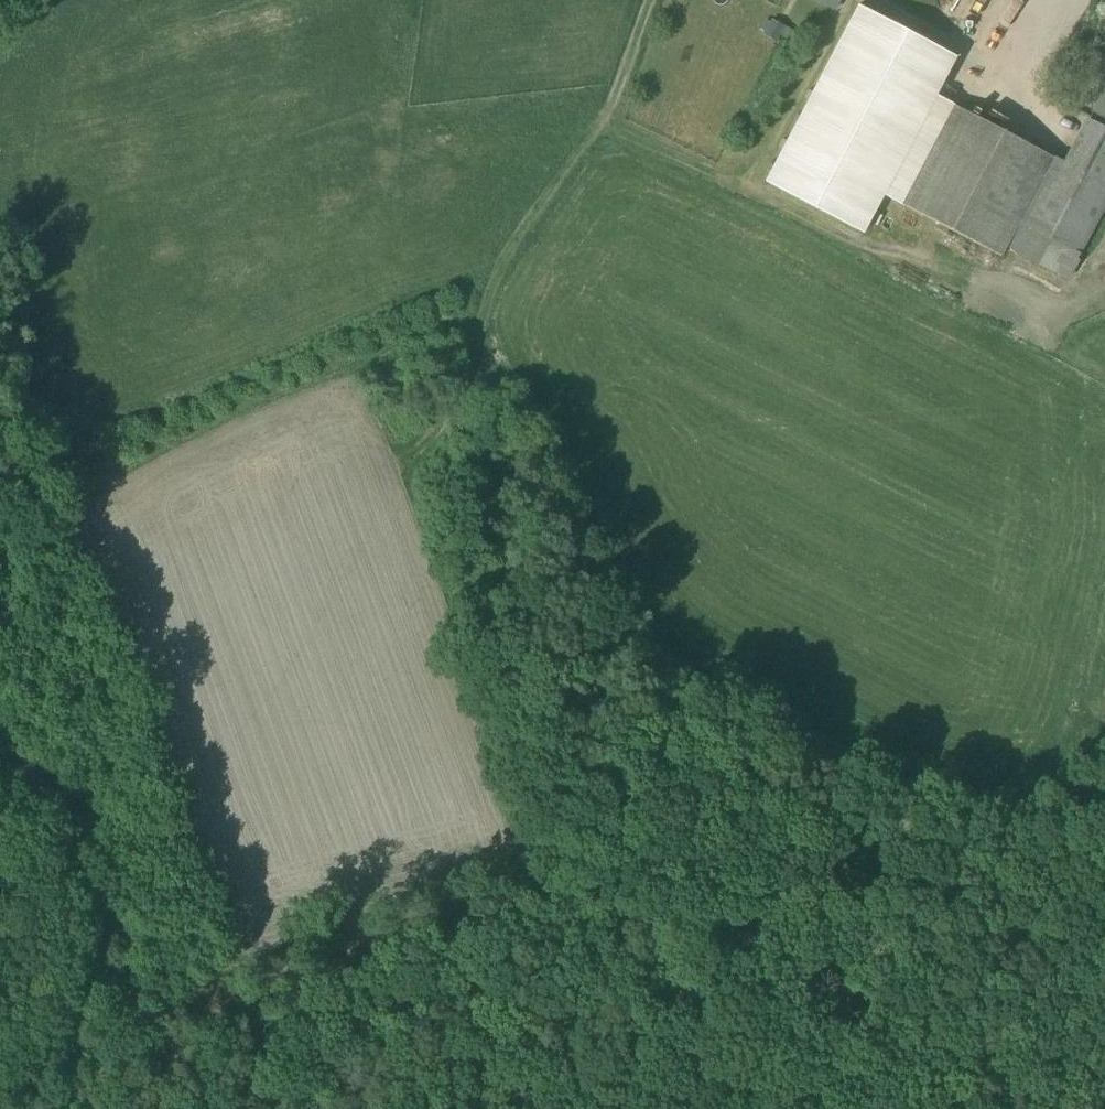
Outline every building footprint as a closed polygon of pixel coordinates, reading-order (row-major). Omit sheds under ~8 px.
[(1054,158),(955,106),(937,96),(957,57),(858,5),(764,183),(831,217),(864,234),(884,196),(903,207),(904,205),(1001,257),(1006,248),(1067,281),(1080,253),(1101,213),(1104,214),(1104,89),(1092,113),(1094,114),(1091,121),(1089,120),(1065,164),(1054,158)]
